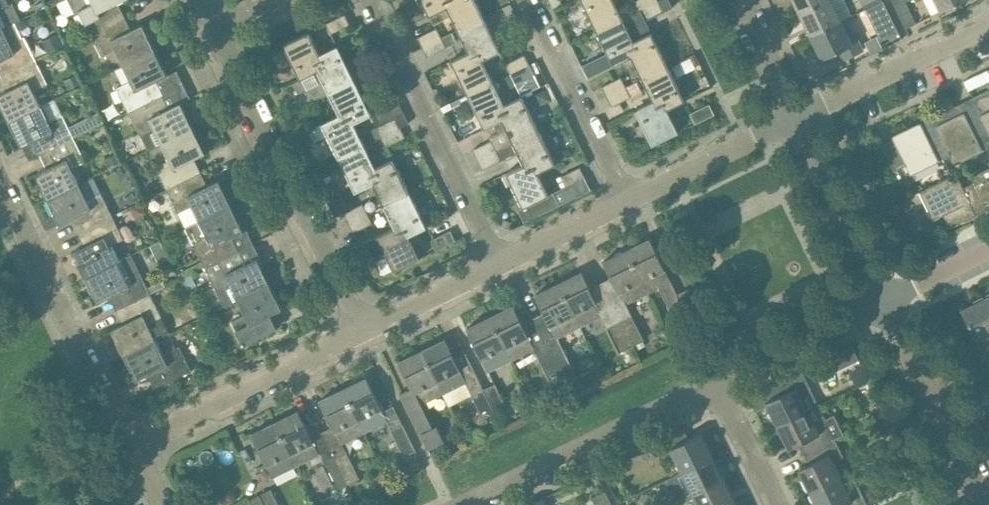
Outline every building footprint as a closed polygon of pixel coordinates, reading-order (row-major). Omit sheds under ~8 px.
[(21,19),(13,2),(8,4),(6,0),(0,0),(0,29),(21,19)] [(74,14),(79,11),(90,33),(124,16),(118,3),(123,0),(68,0),(74,14)] [(424,4),(428,2),(433,13),(430,15),(448,6),(445,0),(446,0),(422,0),(424,4)] [(476,0),(446,0),(445,0),(448,6),(430,15),(430,16),(448,7),(450,12),(458,29),(484,16),(476,0)] [(615,1),(615,0),(587,0),(590,6),(586,8),(589,13),(598,31),(623,18),(615,1)] [(640,10),(659,1),(659,0),(635,0),(640,10)] [(827,0),(794,0),(801,13),(827,0)] [(831,0),(827,0),(801,13),(812,35),(842,21),(831,0)] [(866,9),(884,0),(862,0),(866,9)] [(884,0),(866,9),(877,32),(895,23),(884,0)] [(942,11),(964,0),(937,0),(942,11)] [(34,5),(37,11),(46,6),(44,1),(34,5)] [(906,1),(896,6),(906,28),(916,23),(906,1)] [(351,24),(345,14),(326,23),(331,33),(351,24)] [(115,50),(123,66),(153,51),(146,37),(149,36),(143,24),(131,30),(124,16),(90,33),(102,57),(115,50)] [(458,29),(467,46),(469,51),(470,51),(473,58),(481,54),(483,59),(484,59),(501,51),(501,50),(497,52),(492,41),(496,39),(493,34),(484,16),(458,29)] [(598,31),(606,48),(609,54),(613,52),(618,62),(614,64),(614,65),(615,65),(631,57),(632,57),(633,56),(630,50),(637,47),(634,40),(652,31),(634,40),(632,35),(624,18),(623,18),(598,31)] [(3,77),(36,60),(24,36),(23,37),(15,22),(21,19),(0,29),(0,70),(3,77)] [(848,33),(842,21),(812,35),(823,59),(841,50),(845,59),(863,50),(854,30),(848,33)] [(442,37),(437,28),(418,37),(423,47),(442,37)] [(321,54),(310,31),(284,44),(295,67),(299,66),(304,76),(300,78),(301,79),(319,70),(316,65),(320,63),(319,61),(323,59),(321,54)] [(652,31),(634,40),(637,47),(630,50),(633,56),(632,57),(634,61),(643,78),(669,66),(660,49),(658,43),(654,45),(649,34),(652,32),(652,31)] [(43,41),(48,52),(64,44),(58,33),(43,41)] [(423,47),(428,57),(447,47),(442,37),(423,47)] [(313,101),(329,92),(355,80),(344,56),(340,58),(335,48),(339,46),(338,45),(321,54),(323,59),(319,61),(320,63),(316,65),(319,70),(324,82),(308,91),(289,100),(294,110),(313,101)] [(118,88),(129,111),(163,95),(156,80),(168,75),(162,63),(160,64),(153,51),(123,66),(131,82),(118,88)] [(494,81),(484,59),(483,59),(481,54),(473,58),(470,51),(469,51),(452,60),(452,61),(456,59),(461,69),(457,71),(468,94),(494,81)] [(690,56),(694,65),(700,62),(695,53),(690,56)] [(511,73),(530,64),(525,54),(506,64),(511,73)] [(13,121),(41,106),(33,90),(47,83),(36,60),(3,77),(9,90),(0,94),(0,101),(3,107),(6,106),(13,121)] [(535,74),(530,64),(511,73),(516,83),(535,74)] [(677,83),(669,66),(643,78),(651,96),(654,100),(658,108),(665,104),(668,109),(686,100),(685,99),(681,101),(676,90),(680,89),(677,83)] [(69,90),(81,84),(76,74),(64,80),(69,90)] [(602,86),(607,96),(626,87),(621,77),(602,86)] [(366,102),(364,97),(355,80),(329,92),(338,109),(340,115),(341,114),(344,120),(351,117),(354,122),(372,114),(371,113),(368,115),(363,104),(366,102)] [(505,104),(494,81),(468,94),(480,117),(483,115),(488,126),(485,127),(485,128),(503,120),(503,119),(500,113),(508,110),(505,104)] [(626,87),(607,96),(612,106),(631,97),(626,87)] [(972,97),(988,131),(988,88),(972,97)] [(163,95),(129,111),(148,150),(191,129),(185,115),(187,114),(181,102),(169,108),(163,95)] [(539,129),(523,95),(505,104),(508,110),(500,113),(503,119),(485,128),(485,129),(495,124),(498,131),(489,136),(491,140),(473,149),(478,159),(491,153),(510,144),(539,129)] [(938,125),(952,154),(953,154),(956,161),(983,148),(983,149),(988,146),(988,131),(972,97),(933,116),(938,125)] [(13,121),(19,133),(17,134),(22,146),(34,140),(41,154),(74,138),(71,131),(55,100),(41,106),(13,121)] [(653,144),(679,132),(668,109),(665,104),(658,108),(654,100),(636,109),(636,110),(640,108),(645,119),(642,121),(653,144)] [(317,110),(313,101),(294,110),(298,120),(317,110)] [(715,114),(710,104),(691,113),(696,123),(715,114)] [(377,126),(382,136),(410,123),(405,113),(377,126)] [(323,123),(339,157),(365,144),(354,123),(372,114),(354,122),(351,117),(344,120),(341,114),(340,115),(323,123)] [(100,115),(85,122),(89,129),(104,122),(100,115)] [(939,161),(952,154),(938,125),(933,116),(893,136),(894,139),(882,145),(895,171),(908,164),(912,172),(938,159),(939,161)] [(410,123),(382,136),(387,146),(406,137),(401,127),(410,123)] [(377,126),(369,130),(374,140),(382,136),(377,126)] [(148,150),(167,189),(201,173),(194,159),(206,153),(200,141),(198,142),(191,129),(148,150)] [(483,169),(502,160),(519,152),(519,153),(524,164),(527,169),(531,167),(532,169),(536,167),(539,172),(556,163),(556,162),(552,164),(547,154),(551,152),(545,140),(539,129),(510,144),(491,153),(478,159),(483,169)] [(309,130),(296,136),(302,148),(315,141),(309,130)] [(74,138),(41,154),(48,167),(36,173),(42,185),(44,184),(51,198),(79,184),(71,168),(85,161),(76,143),(74,138)] [(365,144),(362,146),(339,157),(351,180),(354,178),(359,189),(356,191),(356,192),(374,183),(371,177),(379,173),(375,167),(376,167),(365,144)] [(560,153),(562,159),(573,154),(570,148),(560,153)] [(105,159),(109,167),(121,162),(117,154),(105,159)] [(385,205),(410,192),(405,181),(399,169),(396,171),(390,161),(394,159),(393,158),(376,167),(375,167),(379,173),(371,177),(374,183),(379,194),(385,205)] [(549,194),(539,172),(536,167),(532,169),(531,167),(527,169),(524,164),(507,172),(523,206),(518,208),(525,222),(561,204),(554,191),(549,194)] [(585,177),(580,167),(561,176),(566,187),(585,177)] [(974,181),(979,192),(985,204),(988,203),(988,168),(972,176),(974,181)] [(192,205),(201,222),(230,207),(223,193),(225,192),(219,180),(207,186),(201,173),(167,189),(178,212),(192,205)] [(969,197),(979,192),(974,181),(964,186),(957,173),(920,191),(934,220),(944,214),(950,227),(977,215),(970,202),(971,201),(969,197)] [(73,218),(79,232),(112,216),(101,193),(87,199),(79,184),(51,198),(57,211),(55,212),(61,224),(73,218)] [(410,192),(385,205),(390,216),(395,227),(398,231),(402,229),(403,231),(406,229),(410,235),(427,227),(427,226),(423,227),(418,217),(422,215),(416,203),(410,192)] [(349,223),(368,213),(363,203),(344,213),(349,223)] [(201,222),(186,229),(205,268),(239,251),(231,237),(244,231),(238,219),(236,220),(230,207),(201,222)] [(373,223),(368,213),(349,223),(354,232),(373,223)] [(79,232),(86,245),(74,251),(80,263),(82,262),(89,276),(117,262),(110,246),(123,239),(112,216),(79,232)] [(398,231),(395,227),(378,235),(378,237),(366,243),(375,261),(387,255),(395,270),(421,258),(410,235),(406,229),(403,231),(402,229),(398,231)] [(456,240),(451,230),(432,239),(437,250),(456,240)] [(628,252),(648,292),(660,287),(670,309),(681,303),(688,317),(700,311),(689,288),(678,294),(650,238),(649,238),(651,241),(628,252)] [(239,251),(205,268),(216,290),(231,283),(239,299),(268,285),(261,271),(263,270),(257,258),(245,264),(239,251)] [(627,303),(648,292),(637,269),(628,252),(606,263),(605,260),(604,261),(613,279),(606,282),(609,289),(606,291),(620,321),(633,315),(627,303)] [(117,262),(89,276),(95,289),(93,290),(99,302),(111,296),(118,310),(150,295),(131,255),(117,262)] [(602,316),(607,327),(620,321),(606,291),(602,293),(598,286),(591,289),(582,271),(581,272),(582,274),(560,285),(573,312),(580,326),(602,316)] [(191,274),(183,278),(188,290),(197,285),(191,274)] [(274,298),(268,285),(239,299),(246,315),(232,321),(244,344),(278,328),(277,327),(270,314),(282,308),(277,297),(274,298)] [(572,395),(583,389),(558,337),(580,326),(573,312),(560,285),(538,296),(537,294),(536,294),(545,312),(534,318),(538,326),(564,378),(570,391),(572,395)] [(120,340),(127,354),(155,341),(147,324),(161,317),(150,295),(118,310),(124,323),(112,329),(118,341),(120,340)] [(988,331),(988,303),(987,298),(964,309),(977,337),(988,331)] [(564,378),(538,326),(534,318),(523,323),(514,305),(513,305),(514,308),(492,319),(512,360),(534,349),(551,384),(555,382),(563,399),(572,395),(570,391),(564,378)] [(644,339),(633,315),(620,321),(632,345),(644,339)] [(512,360),(492,319),(470,329),(469,327),(468,328),(489,371),(512,360)] [(620,321),(607,327),(619,352),(632,345),(620,321)] [(424,352),(444,393),(466,382),(483,418),(495,412),(484,389),(472,365),(461,342),(450,347),(446,338),(445,339),(446,341),(424,352)] [(155,341),(127,354),(133,367),(131,368),(137,380),(149,374),(155,387),(154,387),(155,388),(190,371),(179,347),(162,355),(155,341)] [(212,355),(219,369),(223,367),(216,352),(212,355)] [(444,393),(424,352),(401,363),(400,361),(399,361),(412,388),(402,393),(429,449),(445,441),(426,401),(444,393)] [(778,425),(809,410),(801,394),(811,389),(802,370),(771,385),(777,397),(767,402),(778,425)] [(367,380),(345,391),(364,432),(388,420),(367,377),(366,378),(367,380)] [(495,383),(484,389),(495,412),(507,406),(495,383)] [(322,432),(334,456),(348,484),(359,478),(341,443),(364,432),(345,391),(322,402),(321,399),(320,400),(333,426),(322,432)] [(809,410),(778,425),(789,448),(800,443),(805,454),(835,438),(845,434),(834,413),(825,418),(826,421),(817,426),(809,410)] [(299,413),(276,424),(297,465),(320,454),(298,411),(299,413)] [(297,465),(276,424),(254,435),(253,433),(252,433),(273,477),(297,465)] [(416,450),(403,424),(391,430),(404,456),(416,450)] [(682,471),(713,456),(702,433),(689,438),(684,428),(659,440),(666,454),(672,451),(682,471)] [(319,454),(323,462),(334,456),(322,432),(311,437),(320,454),(319,454)] [(835,438),(805,454),(810,464),(799,469),(811,492),(842,477),(834,461),(844,456),(836,439),(845,434),(835,438)] [(348,484),(334,456),(323,462),(336,490),(348,484)] [(725,479),(713,456),(682,471),(668,478),(672,486),(675,484),(682,500),(693,495),(725,479)] [(857,483),(847,488),(842,477),(811,492),(817,504),(868,504),(857,483)] [(725,479),(693,495),(698,504),(729,504),(736,502),(725,479)] [(908,488),(913,499),(922,495),(916,484),(908,488)] [(265,504),(280,504),(275,496),(271,488),(259,494),(265,504)] [(605,492),(592,498),(595,504),(611,504),(606,495),(606,494),(605,492)]
